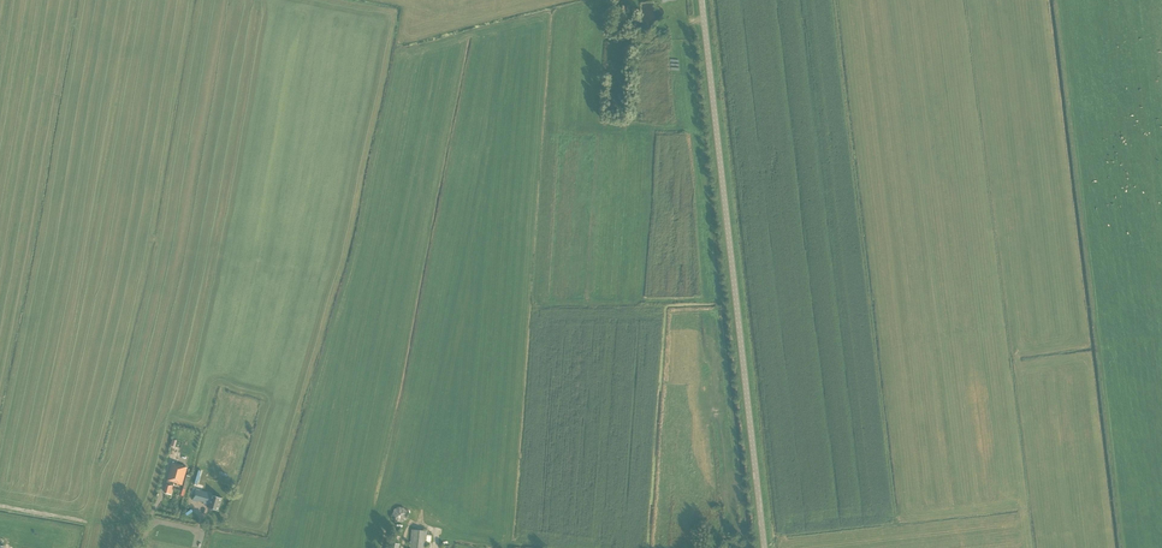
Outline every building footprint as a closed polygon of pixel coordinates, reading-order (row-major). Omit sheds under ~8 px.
[(182,465),(172,462),(167,481),(164,492),(170,494),(173,482),(182,485),(187,468),(182,466),(182,465)] [(219,494),(208,491),(204,504),(216,507),(219,494)] [(406,510),(403,507),(398,507),(394,509),(392,514),(393,518),(397,521),(402,522),(406,519),(407,514),(406,510)] [(427,531),(412,529),(410,547),(425,547),(427,531)]
